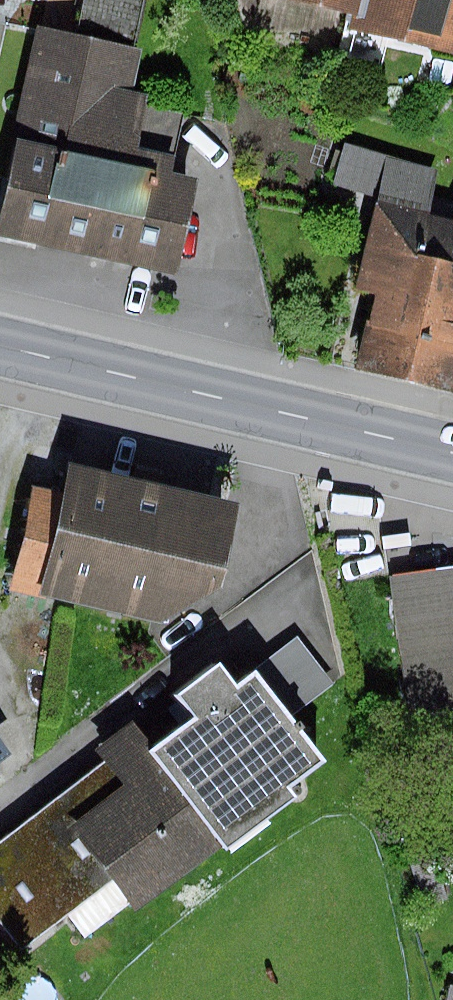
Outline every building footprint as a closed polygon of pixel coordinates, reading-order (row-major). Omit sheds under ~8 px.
[(78,32),(38,23),(12,141),(106,161),(86,252),(180,272),(200,183),(172,177),(186,115),(148,106),(150,96),(134,92),(144,49),(136,47),(146,0),(85,0),(78,32)] [(354,15),(368,18),(372,0),(294,0),(354,15)] [(368,18),(354,15),(351,30),(452,55),(452,0),(372,0),(368,18)] [(430,79),(452,84),(452,63),(435,59),(430,79)] [(106,161),(12,141),(0,198),(0,232),(86,252),(106,161)] [(348,145),(337,185),(381,196),(359,287),(377,292),(358,369),(452,393),(452,316),(451,316),(452,308),(452,256),(446,254),(452,224),(452,219),(433,214),(444,168),(348,145)] [(159,620),(219,589),(238,504),(73,461),(63,496),(42,490),(20,586),(159,620)] [(399,575),(417,699),(452,694),(452,567),(399,575)] [(205,716),(162,748),(232,840),(238,849),(305,798),(296,787),(334,759),(266,670),(247,684),(229,660),(187,692),(205,716)] [(232,840),(162,748),(142,722),(106,749),(114,760),(132,783),(80,821),(120,874),(145,905),(232,840)] [(13,755),(0,738),(0,764),(13,755)] [(114,760),(0,846),(0,903),(29,942),(120,874),(80,821),(132,783),(114,760)]
